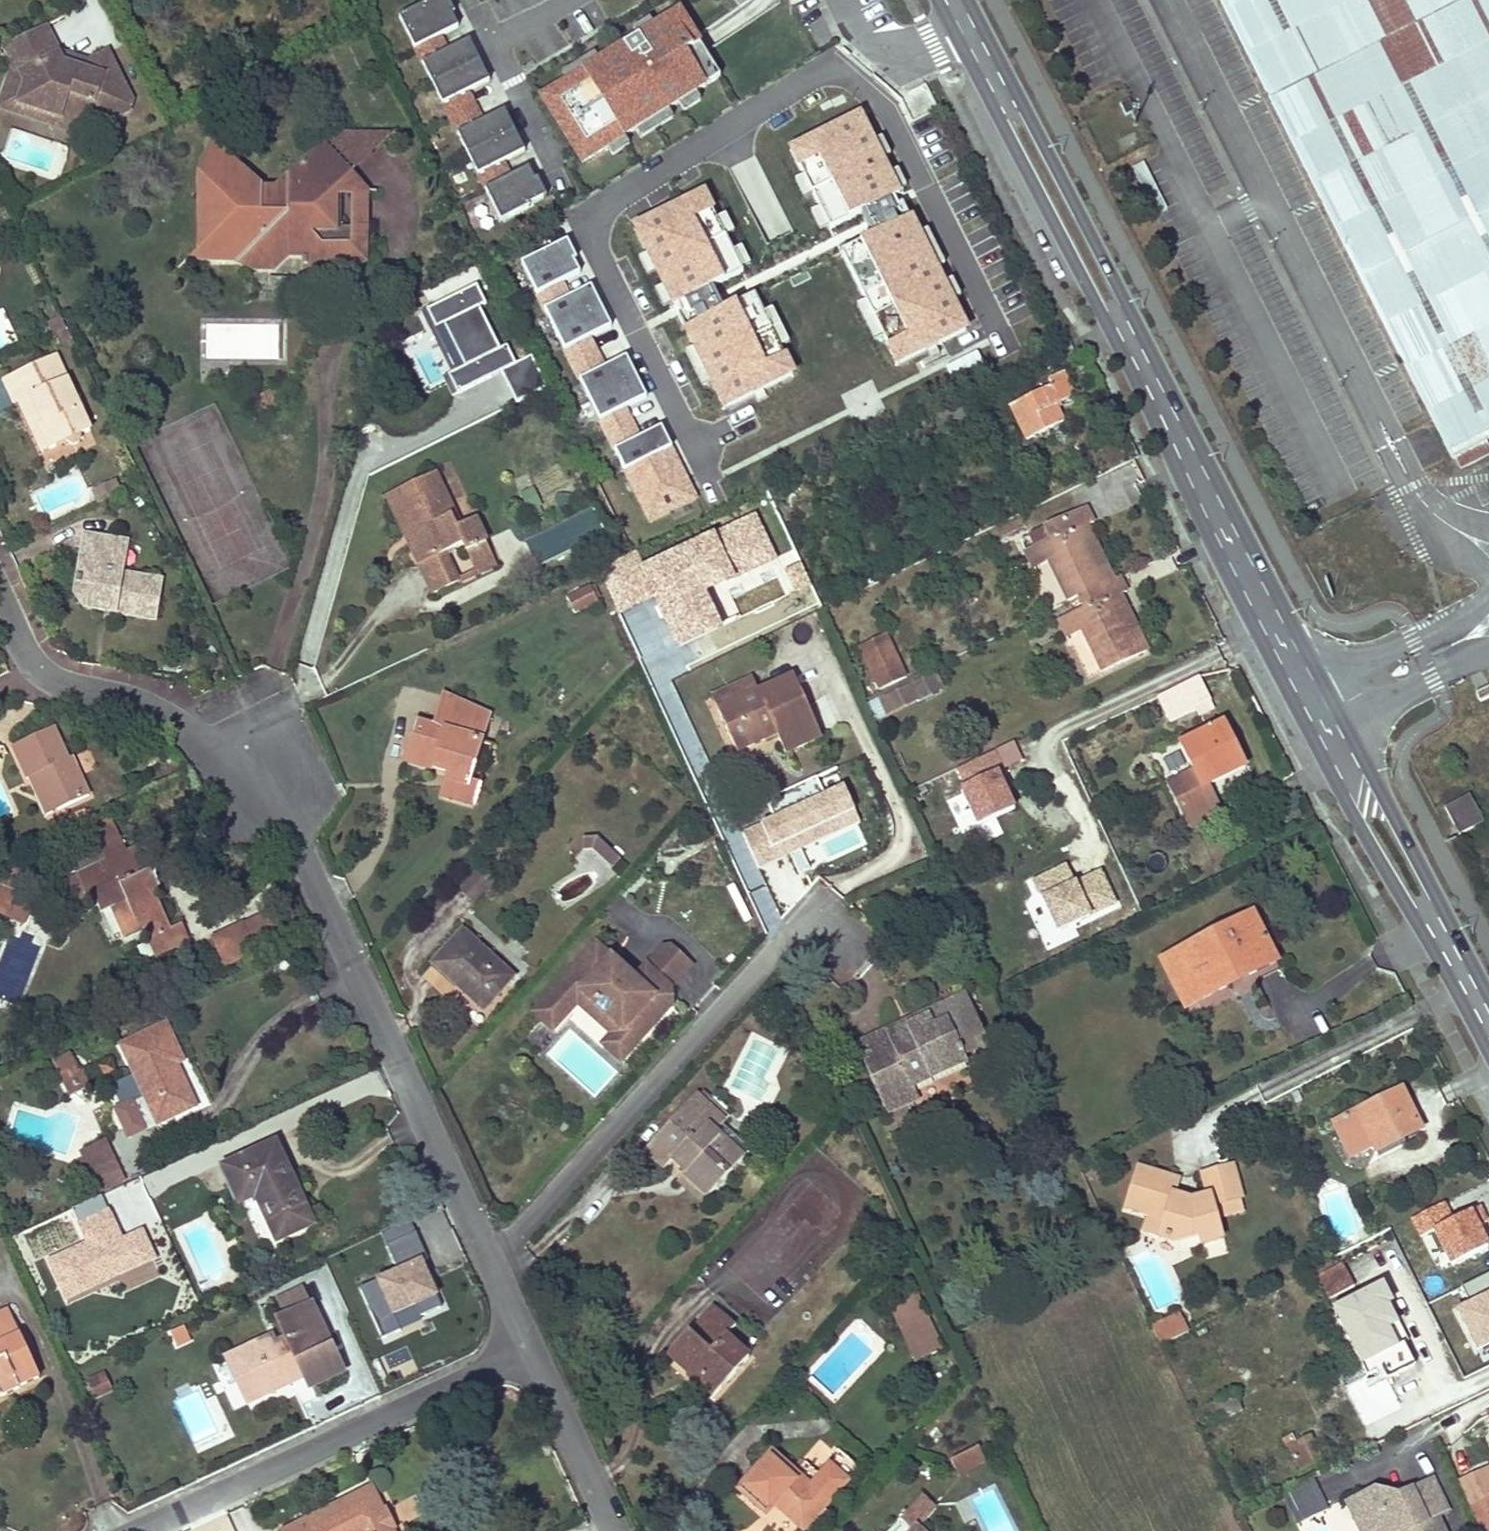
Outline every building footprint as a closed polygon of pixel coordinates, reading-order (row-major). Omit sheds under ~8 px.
[(414,47),(438,35),(456,27),(450,14),(452,12),(446,0),(433,0),(425,4),(424,3),(398,16),(414,47)] [(1450,459),(1484,441),(1488,439),(1488,0),(1219,0),(1450,459)] [(564,81),(539,97),(580,162),(606,147),(621,137),(634,129),(665,110),(677,102),(693,93),(718,78),(677,12),(653,27),(636,37),(597,61),(564,81)] [(636,37),(653,27),(648,19),(630,29),(636,37)] [(55,51),(41,26),(4,46),(13,62),(8,75),(24,79),(17,103),(38,110),(41,102),(60,108),(57,116),(84,124),(87,117),(102,122),(127,109),(130,100),(104,49),(90,56),(88,62),(86,68),(60,61),(55,51)] [(445,50),(438,35),(414,47),(431,82),(477,60),(467,40),(445,50)] [(88,62),(55,51),(60,61),(86,68),(88,62)] [(564,81),(597,61),(592,53),(559,73),(564,81)] [(477,60),(431,82),(449,118),(473,106),(465,91),(487,80),(477,60)] [(82,133),(84,124),(57,116),(60,108),(41,102),(38,110),(17,103),(24,79),(8,75),(0,102),(0,106),(82,133)] [(693,93),(677,102),(682,110),(697,101),(693,93)] [(480,121),(473,106),(449,118),(466,153),(512,131),(502,110),(480,121)] [(665,110),(634,129),(638,137),(670,117),(665,110)] [(870,142),(855,111),(821,128),(824,134),(788,152),(800,178),(792,182),(801,199),(810,195),(818,210),(810,214),(818,230),(826,226),(827,229),(857,215),(896,195),(895,193),(906,188),(896,168),(887,172),(882,162),(890,158),(880,137),(870,142)] [(512,131),(466,153),(483,188),(507,176),(500,162),(522,151),(512,131)] [(353,169),(391,134),(317,132),(353,169)] [(621,137),(606,147),(610,154),(626,144),(621,137)] [(209,187),(202,194),(201,228),(209,235),(208,262),(237,262),(238,252),(253,252),(253,268),(276,269),(286,259),(307,259),(307,273),(351,273),(366,259),(366,230),(353,230),(344,230),(344,195),(353,196),(366,196),(367,192),(323,146),(286,181),(286,192),(260,192),(237,169),(210,168),(209,187)] [(526,167),(507,176),(483,188),(499,220),(527,206),(526,204),(544,196),(535,179),(532,180),(526,167)] [(701,194),(631,228),(644,254),(635,258),(644,275),(655,270),(662,286),(653,290),(660,305),(669,301),(671,305),(674,303),(708,287),(738,273),(736,269),(746,264),(738,247),(731,250),(725,238),(733,234),(723,213),(713,218),(701,194)] [(907,216),(896,195),(857,215),(869,241),(878,236),(872,224),(892,214),(895,222),(907,216)] [(366,230),(366,196),(353,196),(353,230),(366,230)] [(869,241),(842,254),(866,303),(857,307),(872,338),(879,334),(894,365),(962,331),(948,302),(957,298),(948,279),(939,283),(933,271),(942,266),(925,231),(917,235),(907,216),(895,222),(892,214),(872,224),(878,236),(869,241)] [(565,242),(521,263),(647,521),(690,500),(657,433),(637,443),(621,412),(645,400),(624,358),(603,368),(589,340),(610,330),(589,288),(566,299),(557,282),(579,271),(565,242)] [(484,303),(474,284),(417,312),(430,338),(444,331),(461,364),(444,373),(454,393),(500,370),(515,400),(543,387),(529,359),(513,367),(503,347),(497,350),(476,307),(484,303)] [(712,311),(719,308),(708,287),(674,303),(686,327),(694,323),(689,312),(708,302),(712,311)] [(686,327),(681,329),(690,349),(683,352),(699,386),(708,382),(719,408),(791,375),(778,348),(784,343),(769,309),(760,313),(751,294),(719,308),(712,311),(708,302),(689,312),(694,323),(686,327)] [(64,327),(58,316),(44,322),(50,334),(64,327)] [(64,327),(50,334),(56,346),(69,339),(64,327)] [(47,366),(56,361),(53,353),(44,358),(47,366)] [(951,376),(982,366),(979,355),(948,364),(951,376)] [(0,379),(12,403),(18,400),(25,397),(33,414),(37,412),(40,420),(36,422),(49,448),(89,429),(56,361),(47,366),(44,358),(0,379)] [(1074,396),(1068,384),(1062,372),(1047,379),(1050,386),(1009,406),(1026,441),(1063,423),(1054,406),(1074,396)] [(12,403),(0,379),(0,408),(12,403)] [(282,386),(272,390),(262,393),(248,403),(271,414),(282,386)] [(968,425),(961,410),(954,395),(931,406),(945,436),(968,425)] [(18,400),(42,451),(49,448),(36,422),(40,420),(37,412),(33,414),(25,397),(18,400)] [(534,400),(513,410),(515,414),(520,413),(526,412),(530,412),(539,411),(534,400)] [(1484,441),(1450,459),(1457,472),(1488,456),(1488,452),(1484,441)] [(464,553),(474,548),(484,543),(473,519),(457,526),(433,473),(385,495),(432,594),(456,583),(454,580),(442,554),(461,545),(464,553)] [(89,491),(95,504),(118,493),(111,480),(89,491)] [(524,540),(537,567),(605,536),(593,509),(524,540)] [(780,559),(756,509),(640,565),(634,551),(598,568),(621,614),(655,597),(679,645),(720,626),(705,595),(780,559)] [(1081,632),(1090,652),(1099,672),(1144,651),(1120,597),(1124,595),(1117,580),(1111,582),(1086,528),(1091,525),(1085,512),(1045,530),(1051,543),(1037,550),(1025,555),(1032,570),(1048,563),(1067,604),(1078,599),(1083,612),(1058,624),(1065,639),(1081,632)] [(1051,543),(1045,530),(1031,537),(1037,550),(1051,543)] [(119,574),(120,571),(121,569),(115,562),(109,562),(114,542),(82,535),(78,562),(74,586),(72,594),(82,609),(153,621),(160,582),(119,574)] [(121,569),(126,544),(114,542),(109,562),(115,562),(121,569)] [(475,575),(495,565),(484,543),(474,548),(464,553),(473,571),(475,575)] [(74,586),(78,562),(61,560),(57,583),(74,586)] [(800,562),(786,568),(796,588),(810,582),(800,562)] [(475,575),(473,571),(454,580),(456,583),(459,589),(477,580),(475,575)] [(597,603),(593,595),(589,587),(566,598),(574,613),(597,603)] [(905,679),(895,658),(886,636),(860,648),(879,691),(905,679)] [(176,665),(155,675),(174,679),(182,675),(176,665)] [(876,720),(893,713),(919,703),(941,692),(933,675),(886,698),(869,705),(876,720)] [(784,754),(802,746),(821,737),(793,677),(759,692),(718,712),(737,752),(775,735),(784,754)] [(753,678),(711,697),(718,712),(759,692),(753,678)] [(1199,716),(1206,713),(1213,710),(1197,678),(1156,698),(1168,723),(1196,710),(1199,716)] [(470,782),(479,750),(489,719),(441,698),(432,730),(415,726),(404,765),(447,778),(441,797),(472,807),(479,785),(470,782)] [(90,795),(81,775),(71,756),(67,758),(52,726),(11,746),(26,778),(30,776),(41,771),(60,810),(90,795)] [(1242,769),(1221,726),(1180,746),(1192,774),(1167,786),(1189,830),(1220,815),(1206,786),(1242,769)] [(993,751),(957,768),(967,788),(961,791),(963,794),(978,826),(1014,809),(998,774),(1003,772),(993,751)] [(1179,751),(1160,759),(1167,776),(1186,768),(1179,751)] [(861,822),(844,787),(742,836),(759,871),(861,822)] [(962,834),(978,826),(963,794),(947,802),(962,834)] [(1482,821),(1468,794),(1444,807),(1458,834),(1482,821)] [(146,941),(149,948),(153,955),(176,945),(152,895),(160,891),(153,878),(156,874),(150,872),(139,848),(130,853),(112,814),(95,824),(112,861),(75,878),(86,901),(93,897),(100,912),(113,907),(125,901),(141,932),(146,929),(151,939),(146,941)] [(582,838),(583,848),(593,847),(613,865),(619,858),(596,836),(582,838)] [(0,881),(0,883),(8,885),(27,876),(21,864),(10,869),(12,875),(0,881)] [(459,891),(471,902),(482,891),(492,879),(480,868),(459,891)] [(1066,868),(1032,884),(1039,899),(1041,898),(1057,932),(1115,906),(1100,874),(1082,882),(1083,886),(1076,890),(1074,886),(1066,868)] [(490,898),(501,887),(492,879),(482,891),(490,898)] [(9,913),(19,889),(8,885),(0,883),(0,910),(9,913)] [(113,907),(127,937),(141,932),(125,901),(113,907)] [(268,916),(244,927),(254,949),(279,938),(268,916)] [(1274,963),(1262,940),(1250,916),(1222,930),(1224,934),(1200,946),(1199,942),(1161,962),(1169,978),(1165,980),(1171,990),(1174,989),(1184,1009),(1274,963)] [(244,927),(220,937),(230,960),(254,949),(244,927)] [(512,977),(487,954),(462,931),(431,964),(481,1011),(512,977)] [(594,948),(533,1014),(553,1032),(578,1006),(610,1036),(603,1044),(624,1063),(671,1012),(667,1008),(666,990),(686,967),(669,951),(658,953),(631,982),(594,948)] [(990,1045),(966,996),(928,1014),(931,1019),(888,1039),(886,1033),(856,1047),(888,1115),(918,1101),(913,1089),(967,1064),(964,1057),(990,1045)] [(193,1106),(183,1086),(174,1065),(179,1063),(162,1027),(122,1046),(135,1074),(145,1096),(129,1103),(140,1126),(141,1130),(193,1106)] [(971,1072),(997,1060),(990,1045),(964,1057),(967,1064),(971,1072)] [(68,1055),(54,1061),(70,1096),(79,1092),(73,1079),(78,1076),(68,1055)] [(113,1059),(101,1065),(106,1077),(119,1071),(113,1059)] [(78,1076),(73,1079),(79,1092),(88,1087),(82,1074),(78,1076)] [(145,1096),(135,1074),(113,1085),(134,1128),(140,1126),(129,1103),(145,1096)] [(1401,1141),(1411,1136),(1421,1131),(1401,1092),(1334,1125),(1350,1158),(1398,1135),(1401,1141)] [(702,1204),(726,1177),(750,1150),(722,1125),(724,1123),(695,1098),(646,1154),(664,1169),(671,1161),(686,1174),(678,1183),(702,1204)] [(277,1238),(311,1223),(276,1142),(223,1165),(239,1200),(257,1192),(277,1238)] [(123,1182),(108,1149),(83,1160),(98,1194),(123,1182)] [(1243,1215),(1235,1168),(1203,1173),(1207,1196),(1188,1199),(1170,1191),(1176,1177),(1139,1163),(1123,1200),(1159,1216),(1152,1233),(1167,1239),(1195,1233),(1196,1243),(1218,1240),(1214,1220),(1243,1215)] [(157,1258),(143,1226),(123,1235),(111,1207),(107,1209),(102,1196),(74,1208),(80,1221),(77,1222),(85,1240),(45,1258),(63,1299),(157,1258)] [(1488,1243),(1488,1239),(1480,1222),(1488,1218),(1481,1205),(1455,1219),(1446,1202),(1410,1221),(1419,1238),(1434,1230),(1452,1263),(1488,1243)] [(414,1233),(408,1220),(379,1233),(385,1247),(414,1233)] [(61,1241),(59,1235),(56,1229),(38,1236),(43,1249),(61,1241)] [(414,1233),(385,1247),(397,1272),(359,1290),(382,1340),(400,1331),(392,1314),(414,1304),(420,1317),(441,1307),(425,1271),(420,1274),(416,1265),(420,1263),(426,1260),(414,1233)] [(425,1271),(420,1263),(416,1265),(420,1274),(425,1271)] [(1353,1286),(1342,1264),(1315,1277),(1326,1299),(1353,1286)] [(1464,1285),(1471,1298),(1455,1306),(1475,1347),(1488,1340),(1488,1273),(1464,1285)] [(1401,1344),(1403,1343),(1404,1343),(1386,1306),(1391,1303),(1382,1286),(1332,1311),(1365,1376),(1380,1368),(1386,1380),(1412,1367),(1401,1344)] [(284,1319),(311,1306),(304,1290),(277,1303),(284,1319)] [(936,1352),(912,1295),(890,1304),(915,1361),(936,1352)] [(309,1390),(343,1374),(311,1306),(284,1319),(277,1322),(282,1334),(226,1360),(237,1384),(248,1378),(259,1400),(304,1379),(309,1390)] [(726,1337),(734,1327),(713,1308),(668,1357),(712,1397),(749,1358),(726,1337)] [(35,1377),(7,1313),(0,1316),(0,1393),(35,1377)] [(1178,1314),(1152,1328),(1160,1346),(1187,1332),(1178,1314)] [(194,1342),(185,1325),(168,1334),(177,1351),(194,1342)] [(103,1376),(88,1383),(95,1398),(110,1392),(103,1376)] [(237,1384),(247,1406),(259,1400),(248,1378),(237,1384)] [(1242,1411),(1234,1394),(1209,1406),(1217,1423),(1242,1411)] [(1321,1461),(1308,1436),(1295,1443),(1290,1435),(1281,1440),(1285,1447),(1288,1446),(1301,1471),(1321,1461)] [(977,1447),(950,1460),(957,1476),(985,1461),(977,1447)] [(793,1476),(770,1455),(738,1490),(764,1514),(773,1504),(802,1530),(845,1485),(828,1469),(819,1479),(804,1465),(793,1476)] [(1486,1473),(1488,1471),(1488,1456),(1488,1455),(1479,1459),(1486,1473)] [(1452,1472),(1474,1519),(1488,1512),(1488,1510),(1479,1488),(1488,1483),(1488,1471),(1486,1473),(1479,1459),(1452,1472)] [(828,1469),(845,1485),(853,1475),(837,1460),(828,1469)] [(1325,1510),(1309,1476),(1279,1491),(1296,1525),(1325,1510)] [(1364,1497),(1372,1513),(1360,1518),(1366,1530),(1441,1530),(1434,1517),(1448,1510),(1433,1479),(1390,1499),(1388,1495),(1376,1491),(1364,1497)] [(394,1530),(396,1529),(387,1511),(383,1513),(371,1490),(288,1530),(392,1530),(394,1530)] [(899,1517),(913,1530),(914,1530),(933,1511),(919,1497),(899,1517)] [(1358,1530),(1366,1530),(1360,1518),(1372,1513),(1364,1497),(1346,1506),(1358,1530)]
